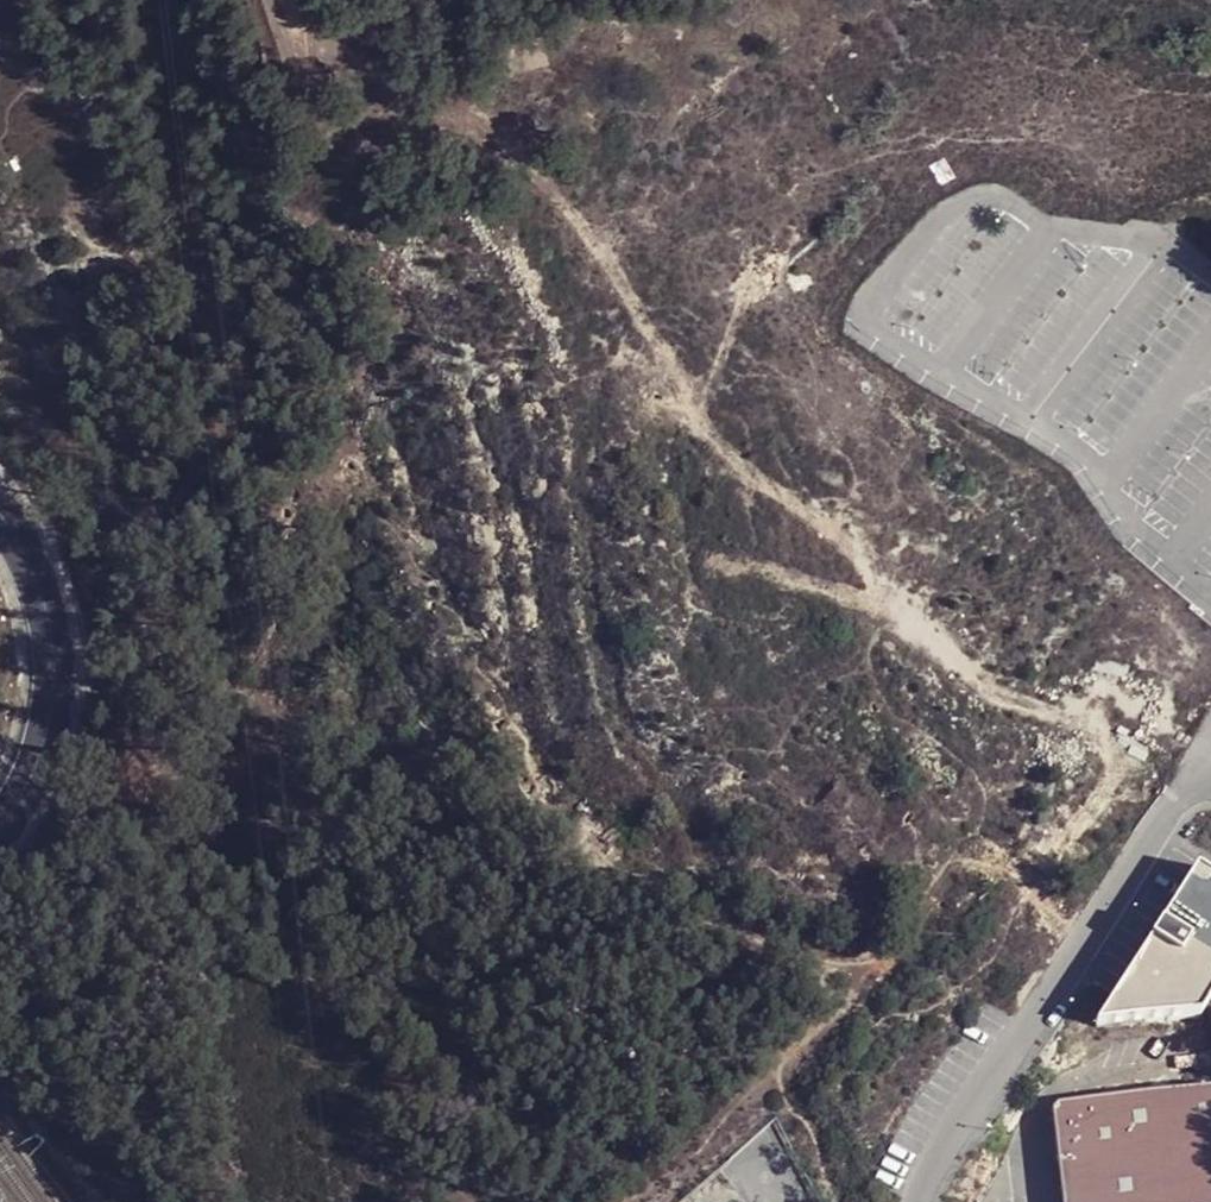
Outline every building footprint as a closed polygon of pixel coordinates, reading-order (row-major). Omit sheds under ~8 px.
[(1210,984),(1210,882),(1187,867),(1108,993),(1103,1000),(1085,1027),(1190,1017),(1198,1004),(1210,984)] [(1052,1105),(1048,1111),(1057,1201),(1210,1201),(1210,1088),(1195,1090),(1052,1105)]
